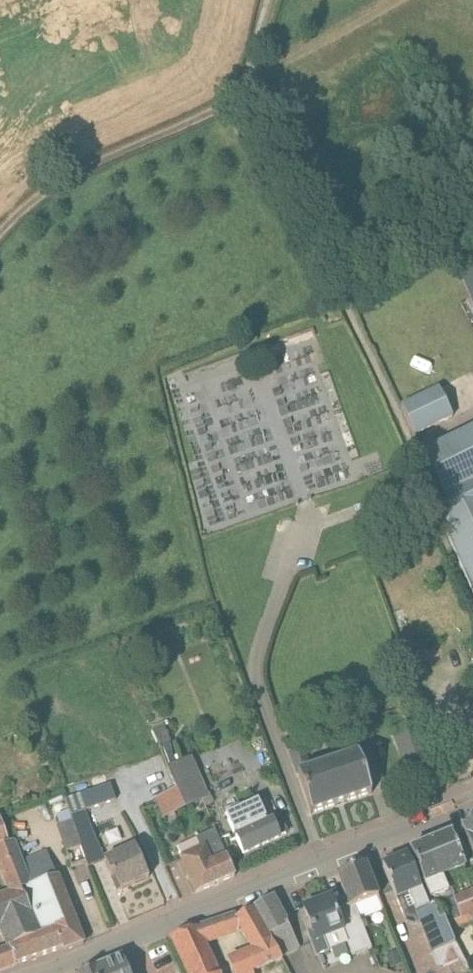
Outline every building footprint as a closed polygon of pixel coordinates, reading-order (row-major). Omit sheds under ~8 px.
[(465,262),(472,302),(472,261),(465,262)] [(438,387),(401,405),(400,406),(416,437),(454,418),(438,387)] [(423,454),(452,510),(437,517),(436,518),(445,536),(472,589),(472,428),(423,454)] [(410,781),(434,773),(414,715),(389,723),(410,781)] [(153,727),(162,749),(169,745),(172,744),(163,723),(153,727)] [(303,748),(290,752),(311,815),(372,794),(359,756),(311,772),(303,748)] [(167,767),(177,790),(184,808),(207,798),(190,758),(167,767)] [(109,787),(86,794),(81,796),(86,810),(114,801),(109,787)] [(184,808),(177,790),(157,799),(165,816),(184,808)] [(85,810),(80,795),(65,800),(70,816),(85,810)] [(118,802),(89,812),(92,822),(121,812),(118,802)] [(227,818),(243,854),(287,834),(279,819),(268,824),(259,803),(227,818)] [(88,867),(104,860),(86,812),(70,818),(88,867)] [(16,965),(8,947),(39,935),(21,890),(32,886),(23,861),(20,862),(13,842),(9,843),(0,820),(0,874),(7,892),(0,894),(0,934),(5,947),(0,949),(0,971),(16,965)] [(461,830),(472,855),(472,825),(461,830)] [(235,877),(235,876),(216,830),(196,839),(201,849),(182,857),(198,893),(235,877)] [(444,919),(450,932),(472,923),(472,892),(455,900),(451,891),(448,892),(442,877),(465,868),(451,834),(410,851),(431,900),(433,899),(437,908),(439,907),(444,919)] [(115,876),(121,890),(149,878),(135,847),(104,860),(112,878),(115,876)] [(47,852),(23,861),(32,886),(21,890),(39,935),(8,947),(16,965),(61,947),(63,953),(84,944),(47,852)] [(429,908),(406,853),(405,853),(407,857),(397,861),(395,857),(384,862),(386,865),(383,867),(404,918),(414,914),(418,924),(420,923),(432,954),(455,944),(450,932),(444,919),(440,921),(433,906),(429,908)] [(382,912),(377,898),(379,897),(366,864),(337,875),(346,897),(332,902),(343,927),(361,920),(382,912)] [(283,919),(273,899),(256,908),(283,956),(299,948),(284,918),(283,919)] [(343,927),(332,902),(331,899),(327,900),(326,899),(315,903),(316,905),(305,909),(305,908),(304,908),(312,928),(310,929),(311,931),(307,932),(316,955),(347,943),(352,956),(372,948),(361,920),(343,927)] [(253,911),(252,910),(237,919),(254,951),(228,962),(232,972),(252,972),(282,960),(253,911)] [(204,944),(218,939),(213,924),(199,928),(196,929),(196,930),(194,931),(184,934),(184,933),(172,938),(188,972),(217,972),(204,944)] [(385,955),(390,968),(402,963),(397,951),(385,955)] [(122,958),(87,972),(128,972),(122,958)]
